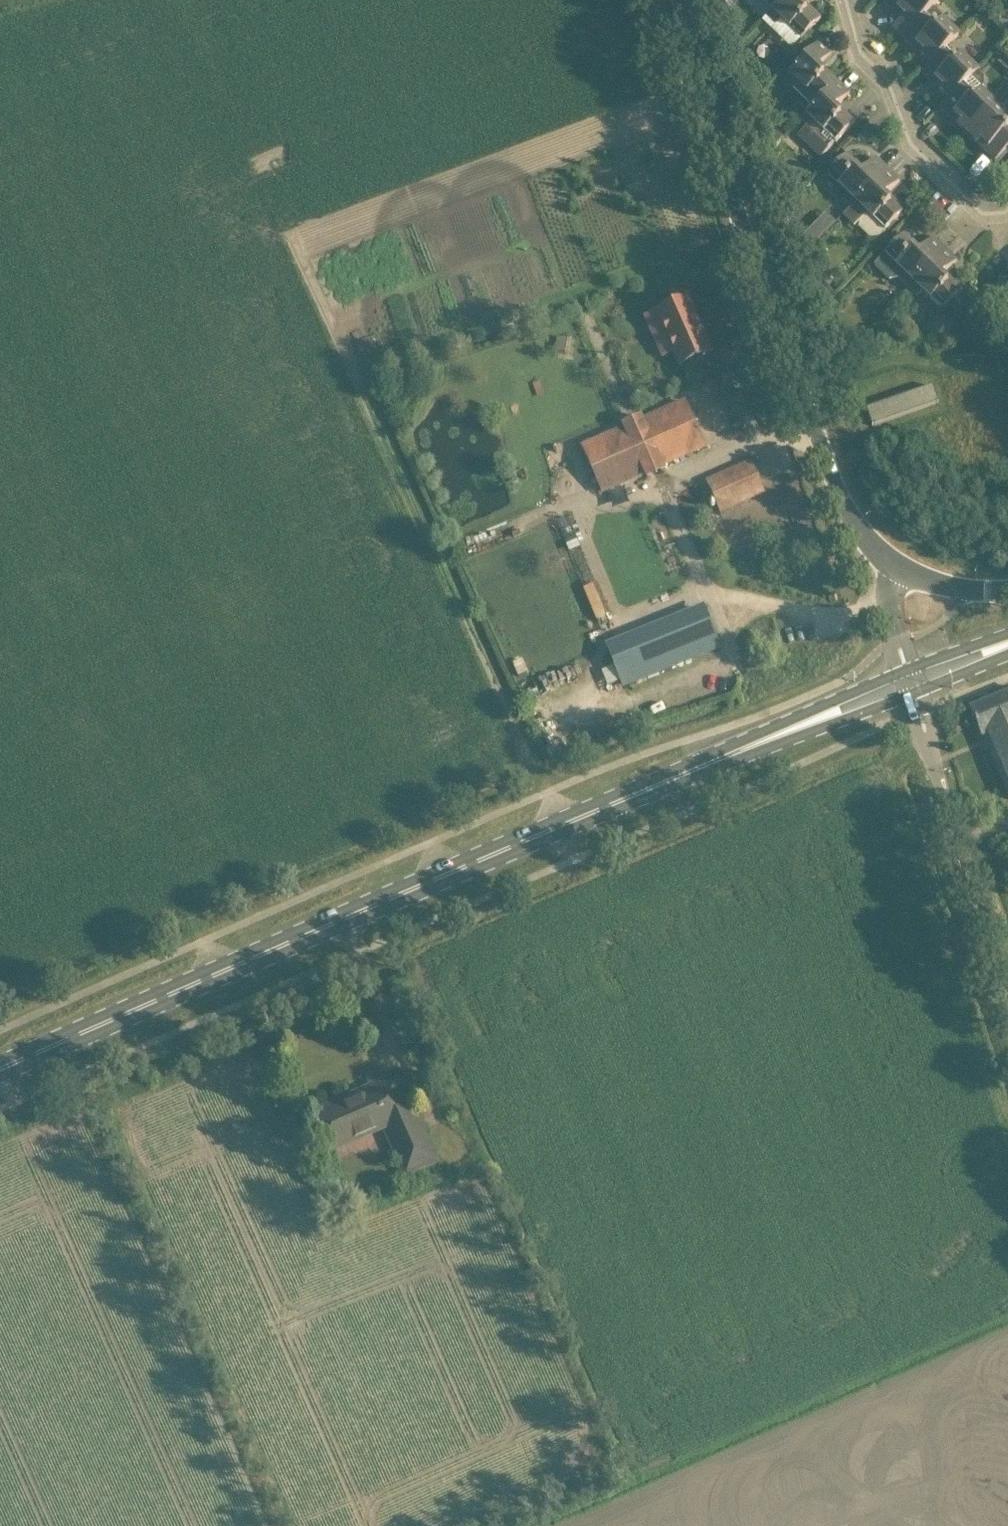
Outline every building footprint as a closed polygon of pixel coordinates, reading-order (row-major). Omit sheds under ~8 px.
[(724,0),(720,0),(709,6),(717,20),(731,12),(724,0)] [(773,9),(782,0),(763,0),(773,9)] [(773,9),(767,16),(776,25),(782,19),(802,39),(821,19),(804,3),(807,0),(782,0),(773,9)] [(934,7),(941,0),(887,0),(884,3),(902,20),(893,29),(903,38),(911,30),(923,17),(924,17),(934,7)] [(903,38),(930,65),(943,53),(962,34),(944,17),(934,7),(924,17),(923,17),(911,30),(903,38)] [(821,42),(807,57),(784,80),(812,108),(817,102),(818,102),(838,82),(821,66),(833,54),(821,42)] [(953,62),(943,53),(930,65),(922,73),(949,100),(950,101),(961,88),(962,89),(978,72),(981,69),(963,52),(953,62)] [(940,108),(968,135),(998,105),(982,89),(984,87),(984,78),(978,72),(962,89),(961,88),(950,101),(949,100),(940,108)] [(754,80),(749,86),(746,89),(754,97),(762,88),(754,80)] [(817,102),(812,108),(800,120),(807,127),(800,135),(823,158),(835,144),(855,123),(838,107),(850,94),(838,82),(818,102),(817,102)] [(968,135),(996,162),(1007,149),(1007,134),(1006,131),(1007,129),(1007,114),(998,105),(968,135)] [(842,199),(851,208),(887,170),(876,159),(864,171),(847,155),(827,175),(847,194),(842,199)] [(868,213),(886,230),(905,211),(888,194),(900,182),(887,170),(851,208),(843,215),(854,226),(868,213)] [(785,202),(789,198),(792,196),(784,186),(779,191),(776,193),(785,202)] [(821,238),(811,228),(804,235),(815,245),(821,238)] [(908,287),(945,250),(934,239),(922,251),(904,234),(874,266),(890,281),(900,280),(908,287)] [(945,250),(908,287),(917,297),(922,292),(942,311),(962,291),(945,274),(957,262),(945,250)] [(809,253),(801,260),(808,266),(812,262),(815,259),(809,253)] [(824,284),(821,287),(818,290),(824,296),(827,299),(834,293),(824,284)] [(646,319),(646,320),(659,314),(681,366),(710,353),(687,300),(658,313),(646,319)] [(954,324),(963,332),(973,322),(964,314),(954,324)] [(852,342),(855,331),(844,329),(841,339),(852,342)] [(873,427),(939,404),(933,386),(866,409),(873,427)] [(603,493),(644,474),(646,479),(666,470),(664,466),(704,448),(685,403),(645,421),(642,415),(622,424),(624,430),(584,448),(603,493)] [(752,462),(707,482),(721,514),(765,494),(752,462)] [(630,640),(609,649),(624,686),(646,677),(720,647),(705,610),(630,640)] [(998,698),(970,709),(982,738),(984,737),(1007,793),(1007,693),(998,698)] [(316,1124),(318,1129),(320,1128),(331,1152),(385,1129),(406,1176),(437,1162),(399,1075),(355,1094),(357,1099),(345,1105),(344,1103),(315,1116),(318,1123),(316,1124)]
